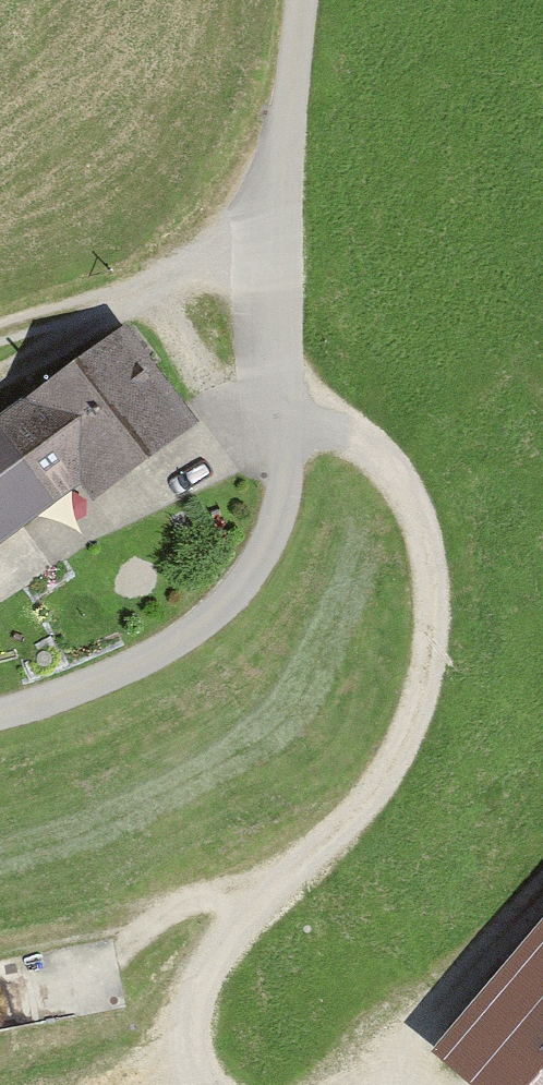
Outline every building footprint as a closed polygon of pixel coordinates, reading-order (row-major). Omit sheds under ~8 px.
[(58,494),(71,513),(183,435),(114,336),(0,414),(0,535),(58,494)] [(33,1008),(24,941),(0,944),(0,1012),(33,1008)]
